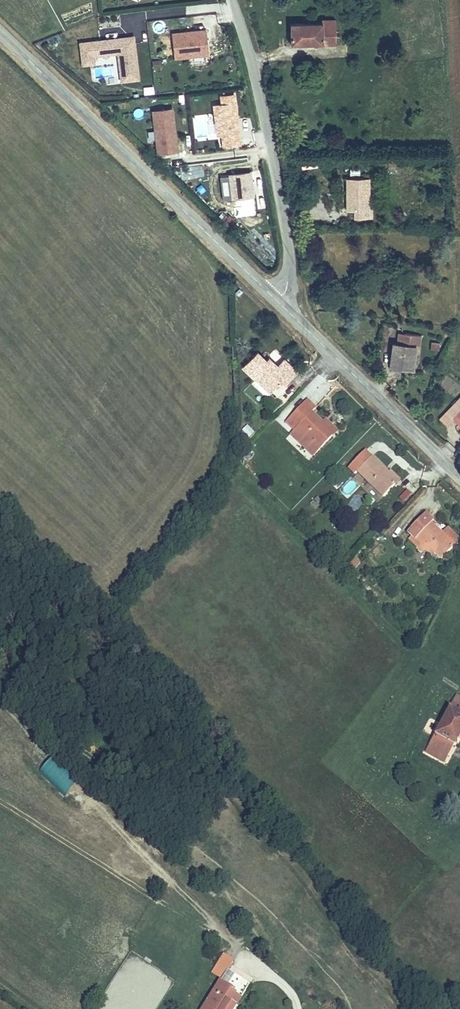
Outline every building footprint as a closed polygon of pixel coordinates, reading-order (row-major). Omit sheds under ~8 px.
[(329,18),(287,18),(287,39),(343,39),(343,16),(329,16),(329,18)] [(170,35),(173,59),(205,55),(201,31),(170,35)] [(90,59),(115,56),(119,83),(136,81),(130,39),(117,41),(118,49),(108,50),(107,43),(78,47),(81,68),(91,67),(90,59)] [(117,41),(107,43),(108,50),(118,49),(117,41)] [(219,150),(243,146),(234,92),(217,95),(218,100),(211,102),(219,150)] [(151,111),(156,156),(179,153),(173,109),(151,111)] [(241,135),(242,144),(250,143),(249,134),(241,135)] [(220,175),(222,201),(238,200),(238,210),(255,209),(253,173),(220,175)] [(371,175),(350,175),(350,206),(357,206),(358,214),(374,214),(374,206),(371,206),(371,175)] [(400,329),(398,341),(405,342),(407,330),(400,329)] [(395,341),(392,359),(405,360),(405,365),(412,366),(415,344),(420,345),(422,332),(407,330),(405,342),(398,341),(395,341)] [(439,349),(441,341),(433,339),(431,347),(439,349)] [(268,361),(258,351),(243,367),(253,377),(257,372),(274,388),(287,373),(291,377),(298,371),(283,356),(278,361),(273,356),(268,361)] [(405,360),(392,359),(391,365),(404,367),(405,365),(405,360)] [(257,372),(253,377),(270,392),(274,388),(257,372)] [(440,413),(448,421),(456,413),(459,417),(459,391),(440,413)] [(312,455),(330,436),(320,427),(323,424),(308,410),(312,406),(304,399),(284,421),(292,428),(288,432),(312,455)] [(336,430),(326,421),(323,424),(320,427),(330,436),(336,430)] [(364,447),(345,466),(352,474),(357,470),(384,496),(396,483),(385,472),(382,471),(385,467),(364,447)] [(391,467),(385,472),(396,483),(402,477),(391,467)] [(417,537),(442,559),(456,545),(441,530),(433,521),(435,519),(427,510),(405,533),(413,541),(417,537)] [(456,545),(459,541),(459,535),(448,523),(441,530),(456,545)] [(444,762),(459,734),(459,695),(457,694),(425,752),(444,762)] [(62,795),(75,782),(51,756),(38,769),(62,795)] [(220,968),(196,1008),(226,1008),(243,981),(220,968)]
